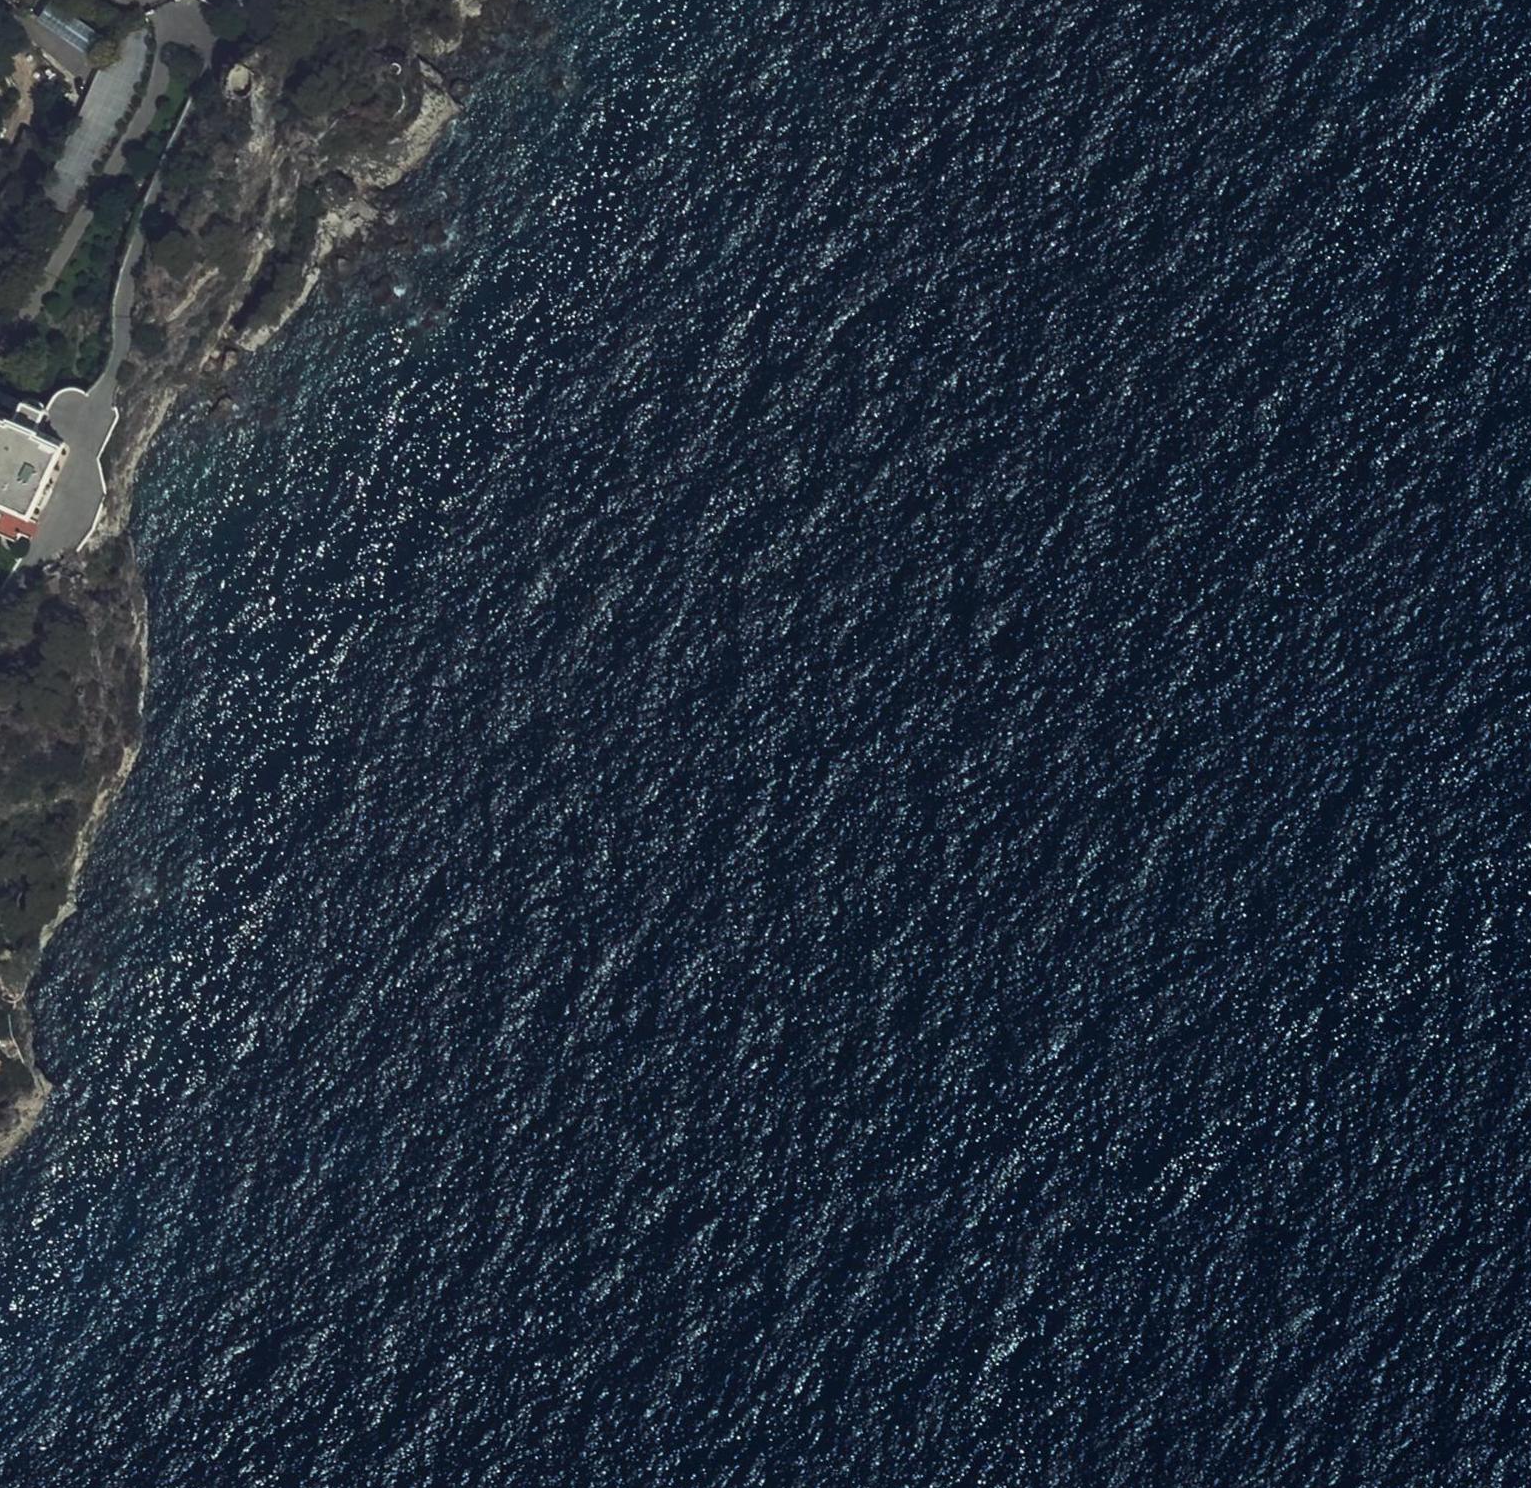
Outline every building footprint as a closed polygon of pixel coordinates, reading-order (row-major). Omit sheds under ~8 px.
[(32,2),(80,35),(87,24),(53,0),(33,0),(32,2)] [(258,97),(264,94),(269,89),(273,82),(273,75),(272,68),(269,62),(263,57),(256,54),(249,54),(242,56),(236,60),(232,66),(230,73),(230,80),(232,87),(237,92),(243,96),(250,98),(258,97)] [(21,497),(26,487),(32,490),(39,476),(33,473),(54,429),(29,417),(39,396),(13,384),(3,404),(0,403),(0,487),(21,497)] [(21,497),(0,487),(0,527),(4,529),(8,521),(19,525),(27,509),(17,505),(21,497)]
